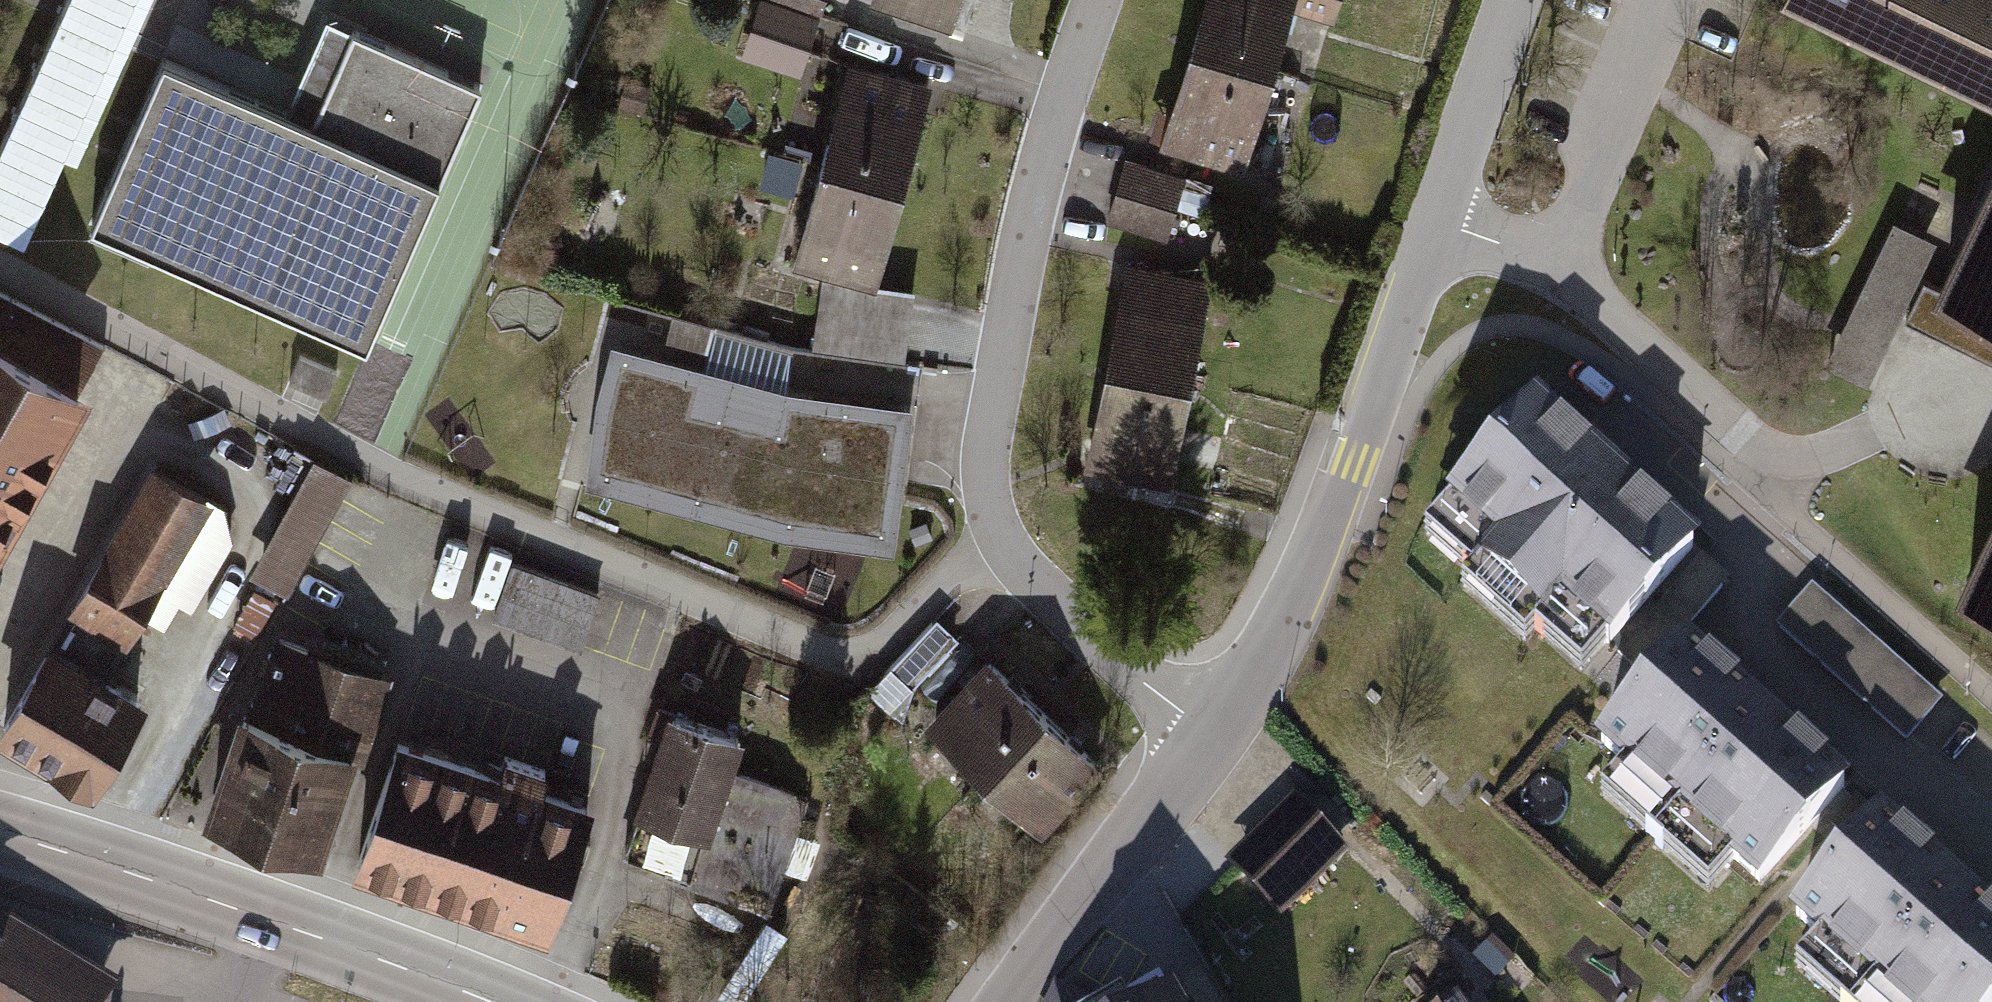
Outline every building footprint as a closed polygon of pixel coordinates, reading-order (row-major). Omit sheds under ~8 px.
[(0,165),(0,228),(45,246),(147,0),(68,0),(0,165)] [(825,22),(833,0),(768,0),(767,3),(825,22)] [(868,5),(954,34),(966,0),(870,0),(868,5)] [(1193,52),(1280,77),(1298,16),(1333,26),(1340,0),(1208,0),(1193,52)] [(1769,13),(1991,118),(1991,0),(1775,0),(1769,13)] [(825,22),(767,3),(749,58),(807,77),(825,22)] [(153,55),(81,229),(360,353),(474,86),(340,25),(301,122),(153,55)] [(1193,52),(1163,156),(1250,181),(1280,77),(1193,52)] [(841,65),(814,167),(906,190),(932,89),(841,65)] [(1922,304),(1991,342),(1991,158),(1922,304)] [(1126,164),(1116,197),(1178,216),(1203,223),(1213,191),(1126,164)] [(814,167),(788,269),(880,292),(906,190),(814,167)] [(1116,197),(1106,229),(1168,248),(1178,216),(1116,197)] [(1883,381),(1936,231),(1889,215),(1836,365),(1883,381)] [(1123,264),(1104,371),(1194,386),(1213,280),(1123,264)] [(0,298),(0,330),(27,345),(40,321),(0,298)] [(0,342),(0,535),(82,388),(0,342)] [(781,426),(691,402),(698,370),(618,348),(602,399),(596,473),(765,519),(781,426)] [(1104,371),(1086,477),(1175,493),(1194,386),(1104,371)] [(781,426),(765,519),(785,526),(887,536),(903,413),(786,397),(781,426)] [(1668,507),(1561,406),(1482,490),(1588,591),(1668,507)] [(136,459),(0,701),(0,732),(89,782),(135,699),(96,677),(199,494),(136,459)] [(350,482),(322,466),(260,578),(288,593),(350,482)] [(1943,601),(1991,642),(1991,496),(1943,601)] [(1714,556),(1693,536),(1617,616),(1638,636),(1714,556)] [(400,557),(386,594),(417,606),(431,568),(400,557)] [(602,601),(513,567),(493,619),(583,653),(602,601)] [(1924,696),(1839,616),(1817,638),(1902,719),(1924,696)] [(1863,751),(1725,619),(1635,713),(1773,845),(1863,751)] [(910,692),(957,645),(933,621),(885,668),(910,692)] [(262,634),(194,815),(309,858),(377,677),(262,634)] [(979,653),(915,719),(974,775),(1038,709),(979,653)] [(763,902),(801,792),(721,765),(732,733),(660,709),(612,851),(763,902)] [(1097,765),(1038,709),(974,775),(1033,832),(1097,765)] [(480,776),(387,742),(340,866),(540,941),(587,816),(541,799),(549,778),(488,755),(480,776)] [(1934,790),(1843,876),(1965,1001),(1991,1001),(1991,850),(1934,790)] [(1355,858),(1306,804),(1234,870),(1283,924),(1355,858)] [(100,999),(11,945),(4,957),(0,955),(0,1001),(98,1001),(100,999)] [(1518,969),(1505,945),(1472,963),(1485,987),(1518,969)]
